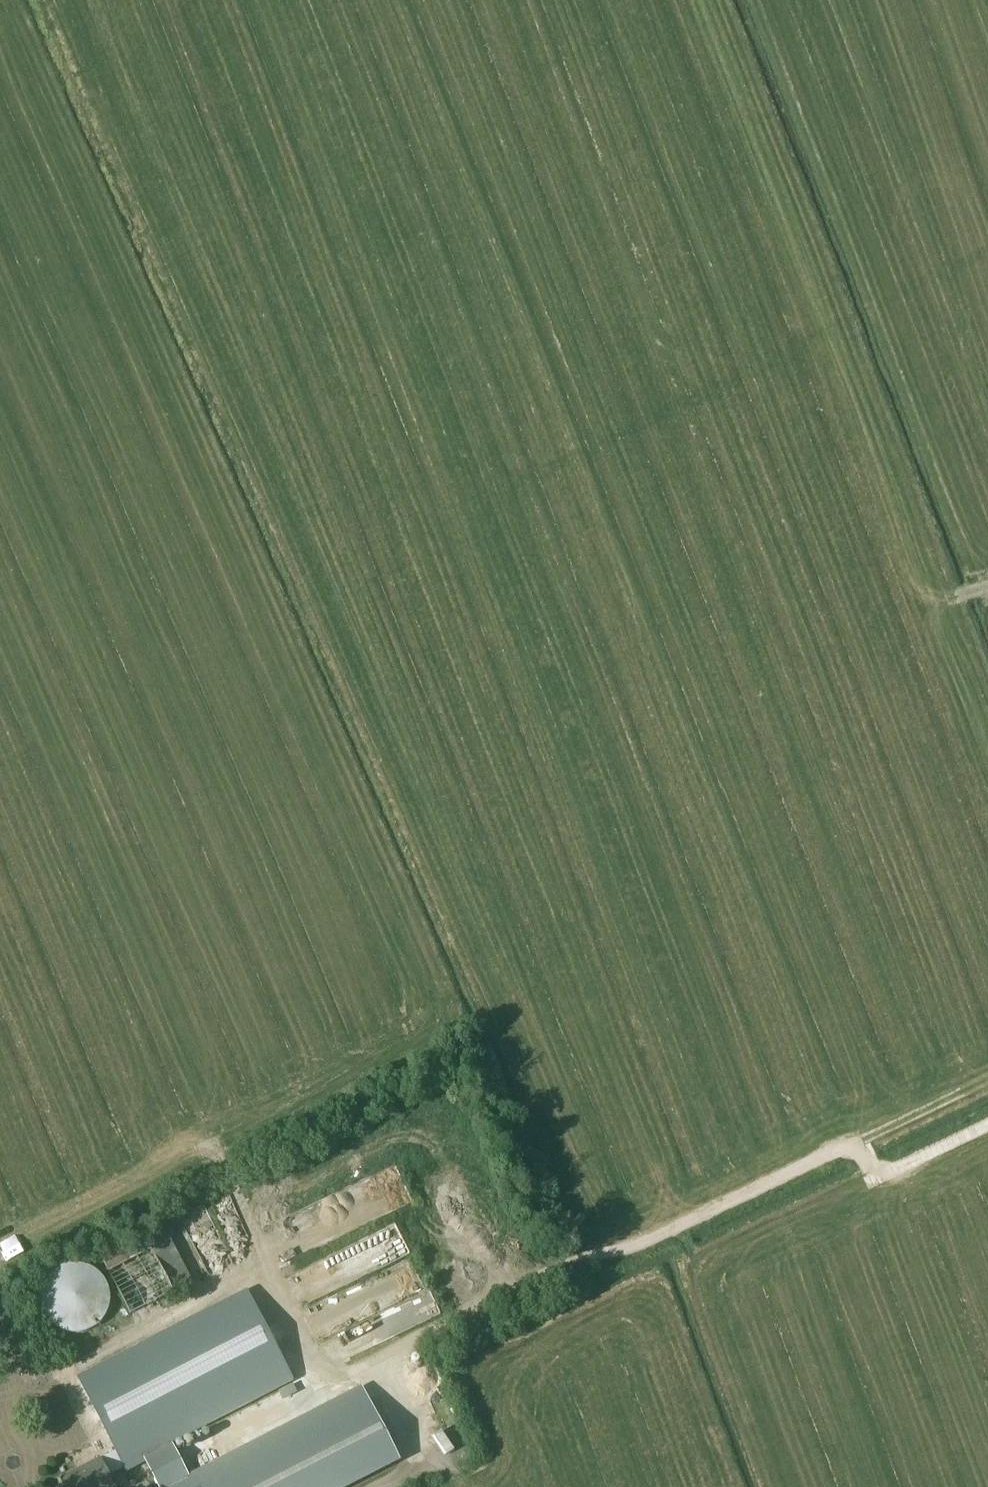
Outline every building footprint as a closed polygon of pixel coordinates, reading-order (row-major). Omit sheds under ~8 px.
[(434,1177),(456,1238),(483,1228),(460,1167),(434,1177)] [(210,1237),(220,1233),(209,1207),(183,1218),(192,1239),(209,1233),(210,1237)] [(192,1283),(163,1224),(142,1234),(147,1245),(106,1265),(130,1314),(192,1283)] [(397,1232),(383,1239),(393,1259),(407,1252),(397,1232)] [(41,1297),(41,1300),(41,1303),(41,1306),(42,1309),(43,1312),(44,1315),(45,1317),(47,1320),(49,1322),(51,1324),(53,1326),(56,1328),(58,1330),(61,1331),(64,1332),(67,1333),(70,1334),(73,1334),(76,1334),(79,1334),(82,1334),(85,1333),(88,1332),(91,1331),(93,1329),(96,1328),(98,1326),(100,1324),(102,1321),(104,1319),(106,1316),(107,1314),(108,1311),(109,1308),(110,1305),(110,1302),(110,1299),(110,1296),(110,1293),(109,1290),(108,1287),(107,1284),(105,1282),(104,1279),(102,1277),(100,1274),(97,1272),(95,1271),(92,1269),(90,1268),(87,1266),(84,1266),(81,1265),(78,1265),(75,1265),(72,1265),(69,1265),(66,1266),(63,1267),(60,1268),(57,1270),(55,1271),(53,1273),(50,1275),(48,1277),(46,1280),(45,1283),(44,1285),(42,1288),(42,1291),(41,1294),(41,1297)] [(125,1469),(146,1458),(171,1445),(292,1384),(246,1292),(78,1378),(116,1453),(100,1461),(62,1481),(65,1486),(113,1486),(108,1477),(124,1468),(125,1469)] [(362,1391),(189,1480),(171,1445),(146,1458),(160,1486),(347,1486),(398,1461),(362,1391)]
